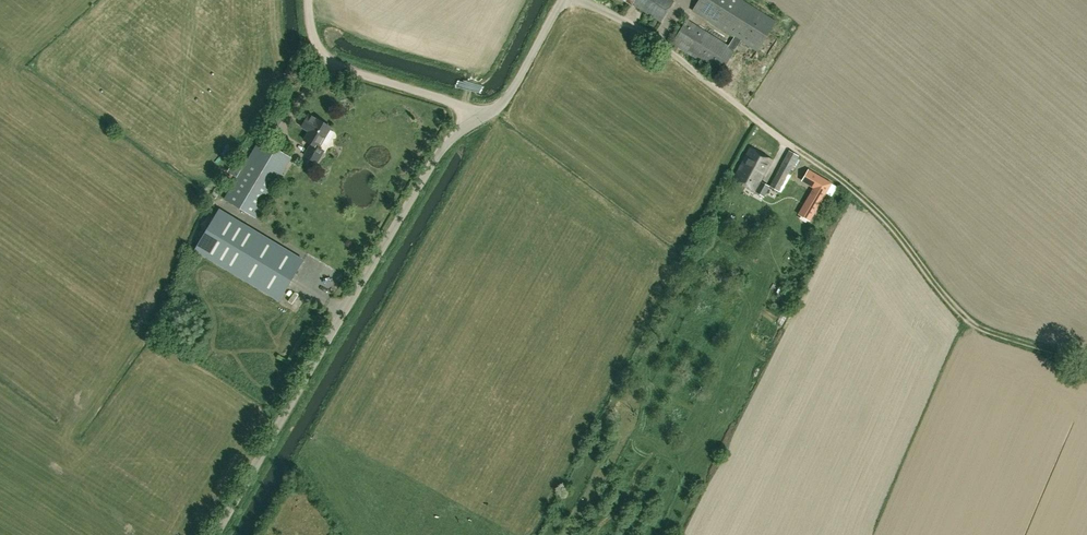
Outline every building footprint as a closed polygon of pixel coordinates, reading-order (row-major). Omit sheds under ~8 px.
[(631,5),(632,4),(660,21),(674,0),(673,0),(624,0),(631,5)] [(742,0),(699,0),(693,10),(734,36),(728,46),(687,20),(672,43),(720,73),(740,40),(757,51),(775,21),(742,0)] [(309,148),(304,155),(317,163),(324,151),(318,148),(331,127),(316,119),(316,120),(308,115),(303,123),(312,128),(310,131),(309,130),(304,140),(313,145),(311,149),(309,148)] [(261,139),(225,199),(255,217),(291,157),(261,139)] [(750,149),(732,179),(763,196),(768,188),(758,182),(771,161),(750,149)] [(784,161),(769,186),(779,191),(782,187),(788,189),(792,182),(786,178),(790,171),(797,174),(803,165),(795,161),(793,165),(784,161)] [(802,214),(800,218),(809,222),(830,183),(806,170),(801,181),(815,188),(802,214)] [(219,209),(194,250),(279,301),(304,260),(219,209)]
